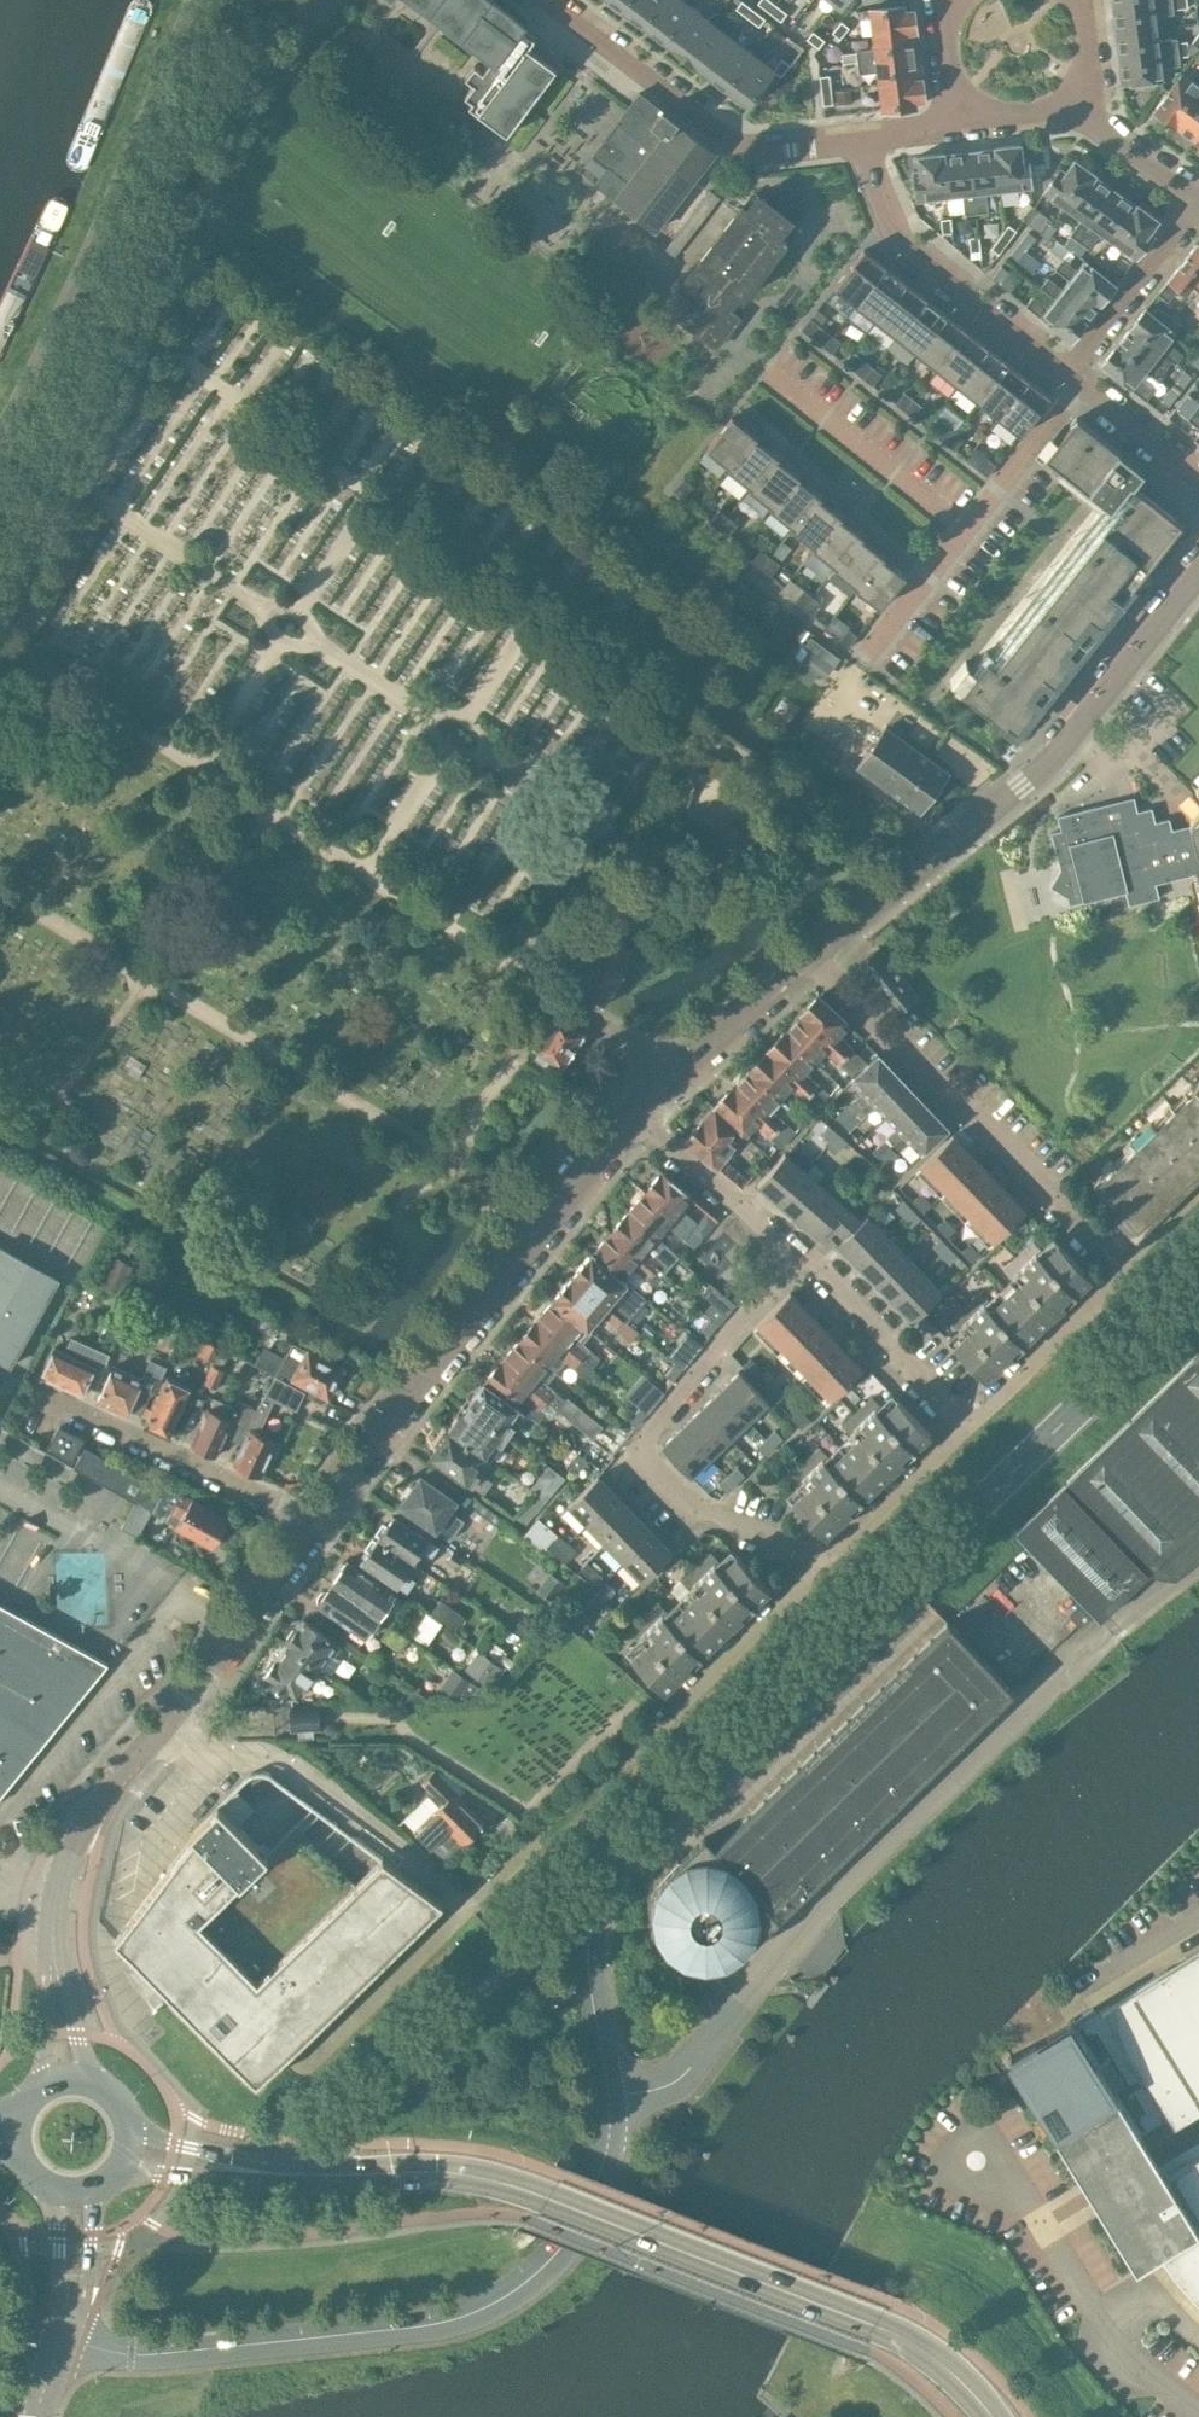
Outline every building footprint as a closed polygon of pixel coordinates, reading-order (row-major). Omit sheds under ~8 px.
[(556,69),(528,48),(535,38),(522,29),(525,25),(497,3),(497,2),(494,0),(412,0),(417,4),(491,60),(483,71),(474,65),(466,76),(474,82),(465,94),(473,101),(469,106),(508,134),(556,69)] [(630,0),(606,0),(621,11),(630,0)] [(663,0),(630,0),(621,11),(642,27),(663,0)] [(690,7),(681,0),(663,0),(642,27),(663,43),(690,7)] [(758,3),(769,12),(775,4),(770,0),(760,0),(758,3)] [(1172,0),(1168,0),(1113,6),(1116,32),(1157,28),(1155,15),(1174,13),(1172,0)] [(748,17),(754,9),(742,1),(736,8),(748,17)] [(787,13),(775,4),(769,12),(781,21),(787,13)] [(916,32),(914,9),(905,10),(904,5),(870,9),(873,37),(915,32),(916,32)] [(683,59),(711,23),(690,7),(663,43),(683,59)] [(765,18),(754,9),(748,17),(759,26),(765,18)] [(841,21),(833,32),(840,38),(849,27),(841,21)] [(704,74),(732,39),(711,23),(683,59),(704,74)] [(1158,39),(1157,28),(1116,32),(1119,58),(1178,51),(1176,37),(1158,39)] [(811,31),(805,39),(819,49),(825,41),(811,31)] [(918,54),(915,32),(873,37),(875,48),(856,50),(856,51),(857,61),(918,54)] [(725,90),(752,54),(732,39),(704,74),(725,90)] [(857,61),(856,51),(842,53),(843,63),(857,61)] [(1180,64),(1178,51),(1119,58),(1122,85),(1163,80),(1161,67),(1180,64)] [(746,106),(773,70),(752,54),(725,90),(746,106)] [(920,77),(918,54),(857,61),(859,73),(877,71),(879,82),(920,77)] [(782,58),(773,70),(781,76),(790,64),(782,58)] [(1198,93),(1198,85),(1182,73),(1155,111),(1175,126),(1198,93)] [(820,76),(822,91),(832,89),(830,75),(820,76)] [(925,100),(922,77),(921,78),(920,77),(879,82),(881,101),(870,102),(871,112),(917,106),(916,101),(925,100)] [(833,104),(832,89),(822,91),(823,105),(833,104)] [(655,231),(710,159),(716,151),(639,93),(617,122),(604,140),(620,152),(595,183),(655,231)] [(1175,126),(1196,141),(1198,136),(1198,93),(1175,126)] [(1022,158),(1022,153),(1021,143),(994,146),(994,148),(999,192),(1031,188),(1028,157),(1022,158)] [(999,192),(994,148),(970,151),(977,213),(989,211),(987,193),(999,192)] [(977,213),(970,151),(944,154),(949,197),(962,196),(964,214),(977,213)] [(949,197),(944,154),(942,154),(942,152),(918,155),(919,170),(914,170),(918,201),(949,197)] [(1069,211),(1096,174),(1075,159),(1066,170),(1062,167),(1044,192),(1069,211)] [(1080,239),(1116,190),(1095,176),(1096,174),(1069,211),(1059,224),(1080,239)] [(804,200),(781,182),(767,200),(758,194),(747,207),(743,204),(679,288),(695,300),(680,319),(716,347),(739,317),(730,310),(740,296),(742,298),(786,241),(787,241),(799,225),(790,218),(804,200)] [(720,197),(711,190),(682,228),(691,235),(720,197)] [(1110,240),(1135,204),(1116,190),(1080,239),(1089,246),(1100,232),(1110,240)] [(1154,234),(1151,231),(1159,219),(1137,204),(1136,205),(1135,204),(1110,240),(1136,259),(1154,234)] [(951,218),(941,219),(943,233),(952,232),(951,218)] [(1041,234),(1049,239),(1057,227),(1049,222),(1041,234)] [(1009,224),(1000,236),(1008,242),(1017,231),(1009,224)] [(1029,232),(1020,243),(1028,249),(1037,238),(1029,232)] [(1072,251),(1079,241),(1071,235),(1064,245),(1072,251)] [(979,236),(970,237),(971,251),(981,250),(979,236)] [(1000,236),(991,248),(1000,254),(1008,242),(1000,236)] [(1087,247),(1079,241),(1072,251),(1080,256),(1087,247)] [(1019,260),(1028,249),(1020,243),(1011,254),(1019,260)] [(1198,280),(1198,244),(1198,243),(1158,292),(1168,300),(1179,286),(1189,293),(1194,287),(1198,280)] [(856,304),(886,266),(864,249),(835,287),(856,304)] [(1100,304),(1115,284),(1085,260),(1077,270),(1063,258),(1055,268),(1070,279),(1100,304)] [(877,320),(906,282),(886,266),(856,304),(877,320)] [(993,277),(1001,283),(1010,272),(1002,266),(993,277)] [(1086,322),(1100,304),(1070,279),(1063,288),(1048,277),(1041,287),(1055,298),(1086,322)] [(897,336),(927,299),(906,282),(877,320),(897,336)] [(1086,322),(1055,298),(1048,307),(1034,295),(1026,305),(1071,341),(1086,322)] [(917,353),(947,315),(927,299),(897,336),(917,353)] [(1159,307),(1153,314),(1165,323),(1171,316),(1159,307)] [(1165,323),(1153,314),(1146,308),(1131,327),(1172,360),(1175,363),(1183,353),(1169,342),(1177,332),(1176,332),(1165,323)] [(938,369),(968,331),(947,315),(917,353),(938,369)] [(1182,325),(1171,316),(1165,323),(1176,332),(1182,325)] [(820,324),(811,318),(811,317),(802,329),(811,336),(820,324)] [(1172,360),(1131,327),(1116,346),(1150,373),(1157,379),(1172,360)] [(968,331),(938,369),(958,385),(988,347),(968,331)] [(833,334),(823,346),(832,353),(842,341),(833,334)] [(1150,373),(1116,346),(1101,365),(1146,400),(1154,390),(1143,382),(1150,373)] [(979,401),(1009,363),(988,347),(958,385),(979,401)] [(1198,367),(1198,352),(1191,362),(1198,368),(1198,367)] [(864,378),(873,366),(864,359),(855,371),(864,378)] [(999,417),(1029,380),(1009,363),(979,401),(999,417)] [(882,373),(873,366),(864,378),(873,385),(882,373)] [(1183,387),(1193,376),(1185,370),(1176,381),(1183,387)] [(1021,435),(1051,397),(1029,380),(999,417),(1021,435)] [(1169,406),(1178,394),(1170,388),(1161,400),(1169,406)] [(905,411),(914,399),(905,392),(896,404),(905,411)] [(1183,401),(1194,410),(1198,404),(1198,402),(1189,394),(1183,401)] [(923,406),(914,399),(905,411),(914,418),(923,406)] [(1188,418),(1194,410),(1183,401),(1177,409),(1188,418)] [(1188,418),(1198,427),(1198,414),(1194,410),(1188,418)] [(729,469),(756,435),(732,416),(707,448),(729,466),(728,468),(729,469)] [(1177,520),(1133,485),(1144,471),(1120,452),(1076,417),(1045,457),(1089,491),(1107,506),(1093,523),(1098,527),(1070,562),(1065,559),(1047,582),(1051,586),(1023,621),(1019,618),(1000,641),(1004,645),(992,661),(987,658),(961,690),(1011,729),(1177,520)] [(946,443),(955,431),(946,424),(937,436),(946,443)] [(964,438),(955,431),(946,443),(955,450),(964,438)] [(751,489),(778,455),(756,438),(758,436),(756,435),(729,469),(751,486),(749,488),(751,489)] [(772,509),(799,475),(777,458),(779,456),(778,455),(751,489),(772,506),(770,508),(772,509)] [(988,476),(997,464),(988,457),(979,469),(988,476)] [(793,529),(820,495),(799,478),(800,476),(799,475),(772,509),(793,525),(791,527),(793,529)] [(693,485),(684,478),(683,478),(674,489),(684,497),(693,485)] [(814,548),(841,514),(820,498),(821,496),(820,495),(793,529),(814,545),(813,547),(814,548)] [(719,528),(728,517),(719,509),(710,521),(719,528)] [(835,568),(863,534),(841,517),(843,515),(841,514),(814,548),(835,565),(834,567),(835,568)] [(738,524),(728,517),(719,528),(728,535),(738,524)] [(857,588),(884,554),(862,537),(864,535),(863,534),(835,568),(857,585),(855,587),(857,588)] [(762,568),(771,556),(762,549),(753,561),(762,568)] [(885,555),(884,554),(857,588),(880,607),(906,575),(883,557),(885,555)] [(780,564),(771,556),(762,568),(771,575),(780,564)] [(804,608),(813,596),(804,589),(795,600),(804,608)] [(822,603),(813,596),(804,608),(813,615),(822,603)] [(849,647),(858,635),(849,628),(840,639),(849,647)] [(814,637),(799,659),(827,678),(842,656),(814,637)] [(886,727),(877,738),(858,766),(920,811),(949,772),(886,727)] [(1190,823),(1190,826),(1173,831),(1169,818),(1156,821),(1152,807),(1095,820),(1091,806),(1057,815),(1061,829),(1051,832),(1059,860),(1061,869),(1051,886),(1068,896),(1070,904),(1127,891),(1130,904),(1160,897),(1156,883),(1198,871),(1198,813),(1190,823)] [(635,952),(629,949),(608,935),(595,955),(594,954),(572,987),(601,1006),(623,973),(622,973),(635,952)] [(918,996),(879,947),(856,965),(895,1014),(909,1002),(918,996)] [(848,1024),(819,995),(800,1014),(802,1015),(801,1016),(844,1056),(852,1048),(838,1035),(848,1024)] [(561,1067),(583,1034),(554,1015),(532,1048),(561,1067)] [(844,1056),(801,1016),(785,1032),(813,1061),(823,1050),(837,1063),(844,1056)] [(813,1061),(785,1032),(783,1031),(765,1050),(810,1092),(817,1085),(804,1071),(813,1061)] [(810,1092),(765,1050),(748,1069),(749,1070),(778,1099),(789,1087),(803,1100),(810,1092)] [(858,1107),(894,1072),(877,1054),(869,1062),(855,1050),(840,1065),(854,1076),(850,1080),(861,1091),(851,1100),(858,1107)] [(778,1099),(749,1070),(732,1087),(732,1086),(731,1088),(777,1129),(784,1121),(770,1108),(778,1099)] [(884,1116),(912,1091),(894,1072),(858,1107),(865,1114),(874,1105),(884,1116)] [(1095,1185),(1136,1227),(1198,1166),(1198,1084),(1095,1185)] [(823,1090),(817,1085),(810,1092),(816,1098),(823,1090)] [(777,1129),(731,1088),(714,1105),(715,1106),(709,1114),(730,1132),(735,1126),(744,1135),(756,1123),(770,1136),(777,1129)] [(929,1109),(912,1091),(884,1116),(895,1127),(885,1137),(892,1144),(929,1109)] [(821,1103),(816,1098),(810,1092),(803,1100),(815,1110),(821,1103)] [(841,1123),(858,1107),(851,1100),(834,1116),(841,1123)] [(865,1114),(858,1107),(841,1123),(848,1130),(865,1114)] [(947,1127),(929,1109),(892,1144),(899,1151),(908,1142),(919,1153),(947,1127)] [(728,1134),(730,1132),(709,1114),(703,1121),(701,1120),(685,1140),(717,1167),(737,1142),(728,1134)] [(794,1131),(784,1121),(777,1129),(787,1139),(794,1131)] [(847,1140),(828,1124),(820,1132),(839,1148),(847,1140)] [(787,1139),(777,1129),(770,1136),(780,1146),(787,1139)] [(941,1197),(978,1160),(985,1153),(973,1141),(966,1148),(953,1134),(915,1170),(941,1197)] [(884,1138),(872,1150),(879,1156),(890,1145),(884,1138)] [(873,1163),(857,1149),(850,1158),(865,1171),(873,1163)] [(779,1203),(807,1172),(784,1151),(756,1183),(779,1203)] [(964,1221),(1002,1185),(1009,1178),(997,1166),(990,1172),(978,1160),(941,1197),(964,1221)] [(680,1209),(691,1197),(661,1172),(645,1191),(702,1240),(708,1232),(680,1209)] [(803,1224),(831,1193),(807,1172),(779,1203),(803,1224)] [(1033,1202),(1021,1191),(1014,1197),(1002,1185),(964,1221),(988,1246),(1033,1202)] [(702,1240),(645,1191),(627,1213),(656,1238),(666,1226),(682,1239),(683,1237),(696,1247),(702,1240)] [(851,1210),(831,1193),(803,1224),(823,1242),(851,1210)] [(917,1197),(913,1201),(924,1212),(928,1208),(917,1197)] [(921,1218),(904,1200),(896,1208),(913,1226),(921,1218)] [(668,1248),(656,1238),(627,1213),(609,1234),(660,1277),(667,1269),(658,1261),(668,1248)] [(855,1263),(885,1234),(866,1214),(836,1243),(855,1263)] [(945,1218),(938,1225),(948,1236),(956,1229),(945,1218)] [(660,1277),(609,1234),(592,1253),(591,1252),(590,1253),(621,1280),(631,1267),(654,1285),(660,1277)] [(873,1282),(903,1253),(885,1234),(855,1263),(873,1282)] [(942,1254),(950,1247),(941,1238),(933,1246),(942,1254)] [(1075,1292),(1041,1258),(1035,1252),(1040,1248),(1032,1240),(1009,1262),(1056,1310),(1062,1304),(1063,1306),(1076,1293),(1075,1292)] [(1090,1277),(1057,1242),(1041,1258),(1075,1292),(1090,1277)] [(981,1255),(970,1243),(962,1251),(973,1262),(981,1255)] [(950,1263),(958,1255),(950,1247),(942,1254),(950,1263)] [(10,1367),(57,1280),(0,1248),(0,1361),(10,1367)] [(635,1291),(621,1280),(590,1253),(570,1276),(626,1324),(633,1315),(623,1306),(635,1291)] [(892,1301),(922,1272),(903,1253),(873,1282),(892,1301)] [(139,1270),(116,1257),(102,1283),(125,1296),(139,1270)] [(1056,1310),(1009,1262),(1002,1269),(1010,1277),(1014,1273),(1019,1279),(1006,1292),(1039,1326),(1056,1310)] [(941,1291),(922,1272),(892,1301),(911,1320),(941,1291)] [(626,1324),(570,1276),(551,1299),(552,1301),(587,1329),(598,1315),(619,1333),(626,1324)] [(776,1354),(814,1318),(821,1311),(810,1299),(803,1306),(789,1291),(751,1328),(776,1354)] [(1024,1344),(1022,1342),(989,1308),(983,1303),(988,1299),(980,1291),(958,1313),(1004,1361),(1010,1355),(1011,1356),(1024,1344)] [(1039,1326),(1006,1292),(989,1308),(1022,1342),(1039,1326)] [(726,1316),(735,1304),(725,1296),(715,1308),(726,1316)] [(131,1306),(119,1300),(110,1318),(122,1324),(131,1306)] [(590,1331),(587,1329),(552,1301),(535,1321),(590,1368),(598,1358),(580,1343),(590,1331)] [(146,1325),(172,1337),(178,1325),(152,1312),(146,1325)] [(1004,1361),(958,1313),(951,1320),(958,1327),(962,1324),(968,1329),(952,1345),(985,1379),(1004,1361)] [(702,1344),(718,1324),(710,1318),(694,1338),(702,1344)] [(801,1380),(839,1343),(846,1336),(834,1324),(827,1330),(814,1318),(776,1354),(801,1380)] [(590,1368),(535,1321),(518,1342),(547,1366),(557,1355),(588,1381),(595,1372),(590,1368)] [(683,1368),(702,1344),(694,1338),(684,1351),(683,1350),(674,1362),(683,1368)] [(203,1355),(212,1360),(219,1346),(209,1342),(203,1355)] [(253,1363),(274,1373),(279,1376),(282,1371),(328,1395),(342,1368),(291,1342),(280,1363),(258,1352),(253,1363)] [(547,1366),(518,1342),(500,1362),(546,1400),(554,1390),(538,1377),(547,1366)] [(852,1356),(839,1343),(801,1380),(825,1404),(869,1361),(858,1350),(852,1356)] [(54,1347),(41,1375),(41,1376),(81,1394),(94,1366),(54,1347)] [(1017,1534),(1099,1618),(1149,1570),(1174,1574),(1198,1555),(1198,1357),(1017,1534)] [(113,1366),(97,1401),(96,1402),(125,1415),(128,1409),(140,1415),(151,1392),(154,1393),(167,1366),(150,1359),(141,1378),(113,1366)] [(749,1359),(741,1366),(752,1378),(760,1371),(749,1359)] [(546,1400),(500,1362),(483,1382),(514,1405),(522,1396),(538,1409),(546,1400)] [(683,1368),(674,1362),(665,1373),(674,1380),(683,1368)] [(211,1364),(203,1382),(217,1388),(225,1370),(211,1364)] [(738,1372),(721,1388),(750,1418),(767,1402),(738,1372)] [(305,1391),(279,1376),(274,1373),(256,1407),(237,1441),(237,1442),(241,1444),(232,1463),(262,1476),(278,1441),(263,1434),(266,1428),(259,1425),(274,1399),(297,1409),(305,1391)] [(166,1376),(145,1423),(144,1423),(169,1435),(191,1386),(179,1381),(179,1382),(166,1376)] [(652,1408),(665,1392),(650,1380),(637,1396),(652,1408)] [(524,1411),(514,1405),(483,1382),(481,1384),(480,1383),(471,1396),(472,1396),(465,1407),(506,1436),(524,1411)] [(773,1385),(766,1392),(776,1403),(784,1396),(773,1385)] [(729,1439),(750,1418),(721,1388),(700,1409),(729,1439)] [(914,1449),(913,1448),(879,1414),(874,1410),(879,1405),(871,1397),(851,1417),(896,1465),(901,1461),(901,1462),(914,1449)] [(237,1441),(256,1407),(238,1399),(234,1407),(214,1398),(208,1409),(206,1408),(189,1444),(215,1456),(224,1435),(237,1441)] [(929,1433),(896,1399),(879,1414),(913,1448),(929,1433)] [(506,1436),(465,1407),(459,1417),(457,1416),(448,1428),(449,1429),(448,1431),(483,1457),(495,1441),(500,1445),(506,1436)] [(637,1425),(646,1414),(637,1407),(629,1418),(637,1425)] [(600,1425),(579,1408),(571,1419),(591,1436),(600,1425)] [(729,1439),(700,1409),(680,1427),(709,1457),(729,1439)] [(798,1410),(790,1417),(801,1429),(809,1421),(798,1410)] [(896,1465),(851,1417),(842,1425),(850,1433),(854,1429),(859,1434),(844,1448),(878,1483),(896,1465)] [(60,1427),(48,1448),(72,1461),(83,1441),(60,1427)] [(709,1457),(680,1427),(661,1446),(690,1476),(709,1457)] [(774,1445),(783,1437),(775,1430),(766,1438),(774,1445)] [(473,1472),(483,1457),(448,1431),(446,1434),(440,1435),(437,1441),(438,1445),(430,1456),(482,1493),(491,1481),(479,1473),(478,1475),(473,1472)] [(614,1455),(626,1440),(614,1431),(602,1445),(614,1455)] [(765,1454),(774,1445),(766,1438),(757,1447),(765,1454)] [(863,1499),(862,1498),(828,1464),(823,1459),(827,1455),(820,1447),(799,1467),(844,1515),(849,1510),(850,1511),(863,1499)] [(162,1492),(85,1448),(73,1469),(134,1503),(120,1528),(137,1537),(162,1492)] [(878,1483),(844,1448),(828,1464),(862,1498),(878,1483)] [(601,1470),(602,1469),(608,1461),(597,1452),(590,1461),(601,1470)] [(576,1476),(588,1463),(577,1453),(566,1466),(576,1476)] [(736,1483),(745,1474),(737,1466),(728,1475),(736,1483)] [(844,1515),(799,1467),(790,1476),(797,1484),(802,1479),(807,1484),(791,1500),(824,1535),(844,1515)] [(585,1523),(615,1494),(598,1475),(567,1504),(585,1523)] [(736,1483),(728,1475),(719,1483),(727,1491),(736,1483)] [(420,1476),(401,1504),(450,1539),(463,1520),(448,1509),(454,1500),(420,1476)] [(525,1525),(546,1500),(536,1491),(514,1516),(525,1525)] [(180,1494),(171,1510),(182,1516),(176,1526),(211,1546),(226,1520),(180,1494)] [(604,1543),(635,1514),(615,1494),(585,1523),(604,1543)] [(479,1502),(470,1514),(495,1534),(505,1522),(479,1502)] [(381,1525),(374,1535),(412,1562),(420,1550),(430,1557),(438,1546),(393,1514),(385,1525),(381,1525)] [(621,1561),(652,1532),(635,1514),(604,1543),(621,1561)] [(546,1548),(558,1534),(539,1517),(525,1534),(544,1551),(546,1548)] [(672,1553),(652,1532),(621,1561),(641,1582),(672,1553)] [(556,1556),(568,1542),(558,1534),(546,1548),(556,1556)] [(404,1572),(412,1562),(374,1535),(366,1546),(368,1550),(361,1560),(407,1592),(415,1580),(404,1572)] [(577,1550),(568,1542),(556,1556),(565,1564),(577,1550)] [(453,1550),(447,1559),(457,1567),(463,1558),(453,1550)] [(770,1588),(736,1553),(720,1569),(715,1564),(719,1560),(712,1552),(707,1557),(753,1604),(754,1603),(770,1588)] [(743,1616),(755,1604),(754,1603),(753,1604),(707,1557),(689,1574),(734,1622),(742,1615),(743,1616)] [(346,1561),(330,1584),(379,1617),(388,1604),(376,1596),(382,1586),(346,1561)] [(602,1576),(586,1562),(581,1568),(597,1582),(602,1576)] [(552,1574),(540,1590),(553,1600),(565,1584),(552,1574)] [(734,1622),(689,1574),(682,1581),(689,1589),(693,1585),(699,1591),(685,1605),(718,1638),(734,1622)] [(604,1582),(590,1602),(600,1608),(614,1588),(604,1582)] [(379,1617),(330,1584),(325,1591),(320,1592),(317,1598),(317,1604),(315,1606),(351,1631),(358,1621),(370,1630),(379,1617)] [(464,1617),(440,1599),(431,1612),(455,1630),(464,1617)] [(718,1638),(685,1605),(669,1620),(664,1615),(668,1611),(661,1603),(656,1608),(700,1655),(702,1654),(718,1638)] [(0,1604),(0,1796),(108,1664),(0,1604)] [(591,1620),(574,1607),(568,1615),(585,1628),(591,1620)] [(681,1674),(690,1666),(691,1666),(703,1655),(702,1654),(700,1655),(656,1608),(638,1625),(681,1674)] [(1080,1629),(1091,1619),(1081,1609),(1070,1619),(1080,1629)] [(399,1615),(391,1626),(409,1638),(416,1627),(399,1615)] [(287,1642),(285,1644),(318,1668),(327,1674),(338,1658),(333,1655),(340,1646),(302,1620),(294,1631),(292,1629),(284,1640),(287,1642)] [(740,1955),(743,1952),(1014,1692),(948,1624),(946,1626),(947,1626),(714,1849),(704,1838),(678,1862),(655,1883),(657,1886),(655,1891),(653,1895),(652,1899),(651,1903),(650,1908),(650,1912),(650,1917),(651,1921),(652,1926),(653,1930),(654,1934),(656,1938),(659,1942),(661,1946),(664,1949),(667,1952),(670,1955),(674,1958),(678,1960),(682,1962),(686,1964),(690,1965),(694,1966),(699,1967),(703,1967),(708,1967),(712,1967),(716,1966),(721,1965),(725,1964),(729,1962),(733,1960),(736,1958),(740,1955)] [(681,1674),(638,1625),(631,1631),(639,1639),(643,1635),(648,1641),(632,1656),(665,1690),(681,1674)] [(409,1638),(391,1626),(384,1637),(402,1649),(409,1638)] [(318,1668),(285,1644),(262,1677),(263,1681),(268,1684),(264,1688),(266,1693),(275,1700),(280,1699),(283,1695),(290,1699),(296,1698),(318,1668)] [(452,1668),(439,1687),(457,1699),(469,1679),(452,1668)] [(344,1696),(338,1703),(369,1703),(341,1682),(336,1689),(344,1696)] [(413,1688),(403,1702),(423,1702),(427,1697),(413,1688)] [(318,1706),(290,1706),(291,1730),(298,1730),(298,1738),(312,1737),(312,1729),(319,1729),(319,1718),(318,1706)] [(483,1823),(432,1771),(423,1780),(444,1801),(414,1830),(443,1859),(461,1842),(462,1844),(483,1823)] [(256,2085),(440,1904),(442,1902),(382,1858),(257,1980),(199,1921),(268,1854),(218,1804),(191,1831),(194,1834),(115,1940),(256,2085)] [(1106,2006),(1169,2115),(1174,2124),(1198,2109),(1198,1949),(1106,2006)] [(1198,2227),(1165,2173),(1141,2133),(1169,2115),(1106,2006),(1075,2025),(1071,2019),(1068,2021),(1070,2024),(1013,2059),(1011,2056),(1008,2057),(1135,2265),(1158,2251),(1198,2227)] [(1173,2169),(1172,2168),(1165,2173),(1198,2227),(1158,2251),(1165,2260),(1171,2269),(1178,2277),(1185,2285),(1192,2294),(1198,2301),(1198,2153),(1173,2169)]
